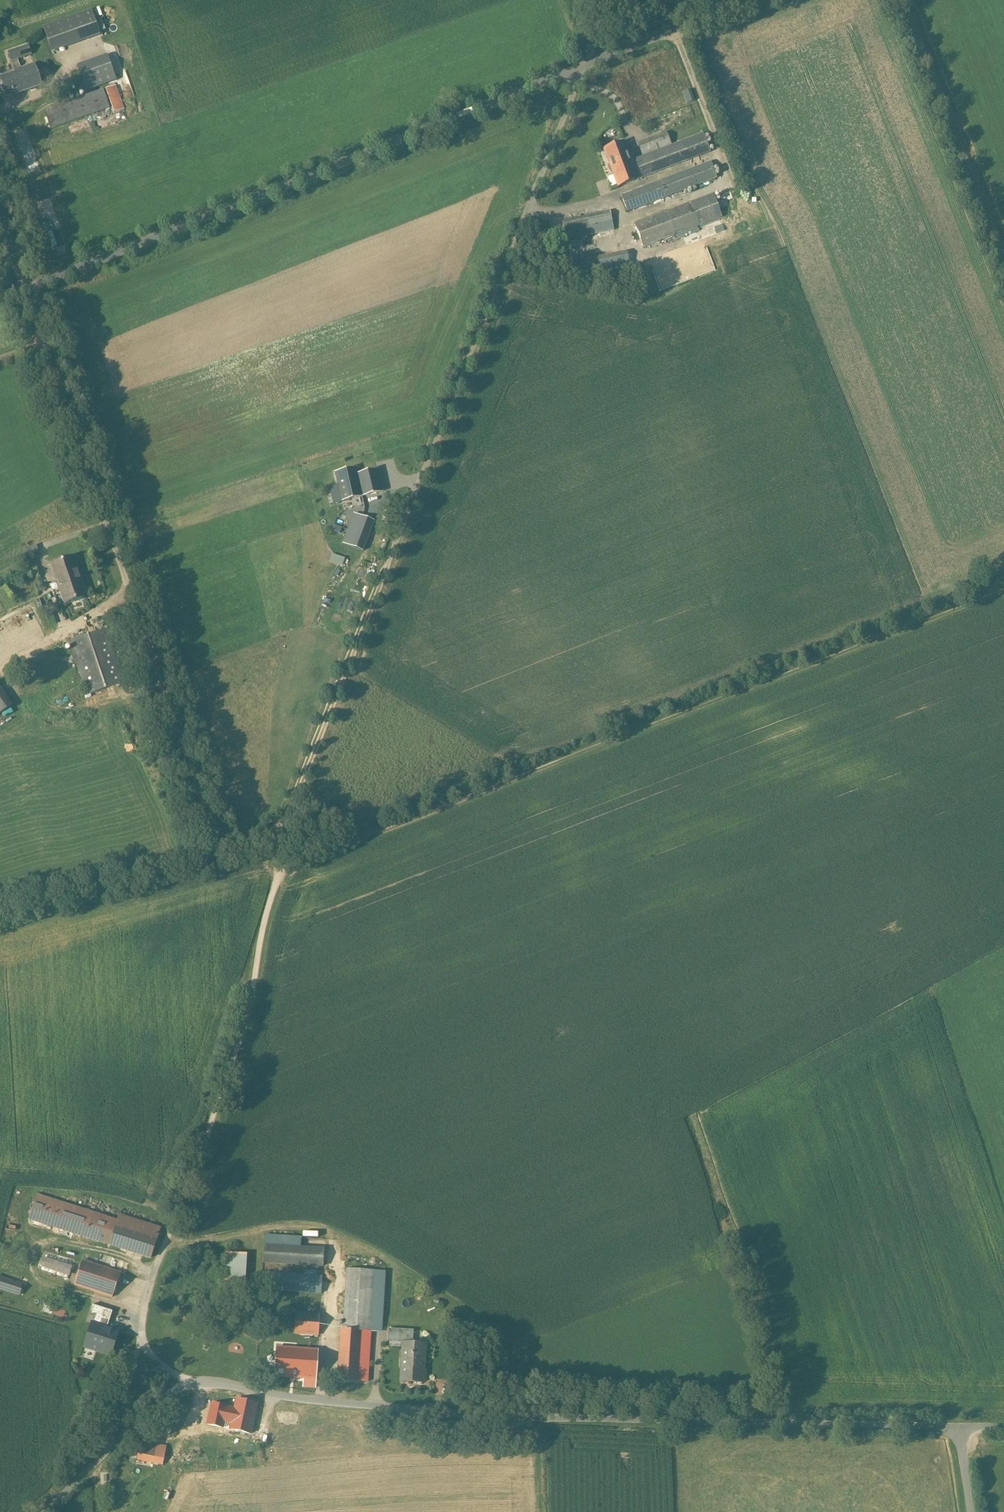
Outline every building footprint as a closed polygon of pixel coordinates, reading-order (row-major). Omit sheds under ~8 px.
[(59,39),(53,24),(44,27),(49,43),(59,39)] [(18,60),(32,55),(28,45),(7,52),(11,62),(15,72),(0,78),(0,79),(7,98),(42,86),(34,65),(21,70),(18,60)] [(107,55),(78,65),(87,91),(116,81),(107,55)] [(114,113),(125,109),(117,85),(106,89),(114,113)] [(50,129),(110,108),(103,89),(44,111),(50,129)] [(635,160),(631,162),(624,142),(603,150),(618,188),(638,180),(638,179),(641,178),(642,178),(710,152),(703,134),(635,160)] [(627,212),(716,178),(710,162),(621,196),(627,212)] [(717,202),(714,194),(690,203),(634,224),(643,247),(699,226),(698,225),(722,216),(720,209),(729,206),(726,198),(717,202)] [(776,198),(768,201),(773,213),(781,210),(776,198)] [(610,212),(562,222),(566,241),(614,230),(610,212)] [(671,264),(652,271),(659,290),(678,283),(671,264)] [(378,469),(357,474),(356,469),(336,473),(342,501),(383,492),(378,469)] [(364,550),(372,528),(374,522),(368,520),(353,514),(343,542),(364,550)] [(342,528),(334,525),(332,530),(340,533),(342,528)] [(65,603),(87,596),(73,557),(51,564),(65,603)] [(86,696),(125,683),(107,629),(69,641),(86,696)] [(13,706),(0,686),(0,715),(13,706)] [(106,1218),(36,1196),(29,1220),(98,1241),(106,1218)] [(160,1228),(119,1215),(115,1226),(156,1239),(160,1228)] [(156,1239),(115,1226),(110,1245),(151,1258),(156,1239)] [(323,1248),(264,1245),(263,1262),(322,1265),(323,1248)] [(250,1280),(250,1253),(229,1253),(229,1279),(250,1280)] [(48,1255),(43,1269),(70,1279),(75,1265),(48,1255)] [(104,1266),(85,1259),(76,1283),(95,1291),(104,1266)] [(122,1273),(104,1266),(95,1291),(113,1297),(122,1273)] [(374,1270),(348,1269),(344,1329),(360,1330),(370,1331),(374,1270)] [(323,1276),(263,1273),(262,1290),(321,1293),(323,1276)] [(0,1277),(0,1289),(20,1295),(23,1285),(0,1277)] [(108,1310),(93,1305),(90,1314),(95,1315),(85,1348),(111,1356),(119,1332),(102,1327),(108,1310)] [(320,1314),(297,1313),(295,1333),(319,1334),(320,1314)] [(414,1330),(389,1328),(389,1339),(403,1340),(403,1343),(413,1343),(414,1330)] [(344,1329),(342,1329),(338,1380),(357,1381),(360,1330),(344,1329)] [(370,1331),(360,1330),(357,1381),(367,1382),(370,1331)] [(413,1343),(403,1343),(401,1369),(424,1371),(425,1344),(413,1343)] [(295,1349),(271,1347),(269,1375),(293,1376),(295,1349)] [(319,1351),(295,1349),(293,1376),(317,1378),(319,1351)] [(424,1371),(401,1369),(401,1381),(424,1383),(424,1375),(423,1375),(424,1371)] [(317,1378),(293,1376),(293,1385),(316,1387),(317,1378)] [(257,1404),(237,1400),(235,1409),(232,1424),(231,1429),(251,1434),(257,1404)] [(235,1409),(212,1405),(208,1425),(223,1428),(224,1422),(232,1424),(235,1409)] [(276,1412),(274,1427),(297,1429),(298,1414),(276,1412)] [(167,1447),(141,1442),(137,1460),(163,1465),(167,1447)]
